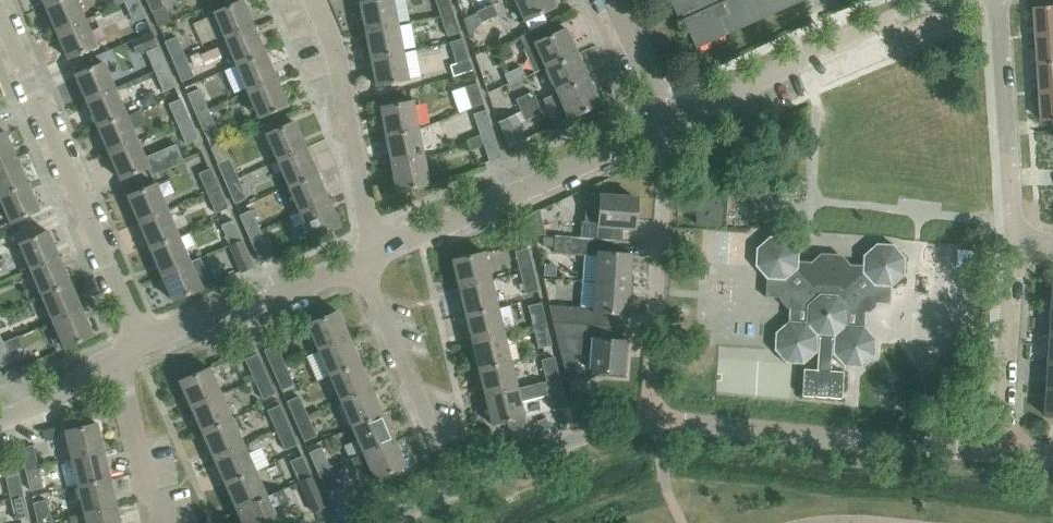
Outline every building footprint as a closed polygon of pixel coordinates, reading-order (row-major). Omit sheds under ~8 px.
[(54,31),(83,19),(75,0),(55,0),(43,5),(54,31)] [(136,0),(126,0),(123,2),(131,22),(143,16),(136,0)] [(156,26),(182,15),(180,10),(176,9),(166,13),(163,6),(162,6),(159,0),(145,0),(156,26)] [(223,38),(252,26),(241,0),(238,0),(211,12),(212,13),(205,16),(214,38),(222,35),(223,38)] [(361,21),(394,14),(391,0),(363,0),(358,1),(361,21)] [(439,15),(451,11),(447,0),(434,0),(439,15)] [(551,0),(513,0),(522,20),(554,6),(551,0)] [(676,12),(680,10),(683,17),(681,18),(694,45),(795,0),(670,0),(676,12)] [(491,3),(474,11),(461,17),(467,36),(479,22),(496,14),(491,3)] [(1036,34),(1052,33),(1052,4),(1034,5),(1036,34)] [(458,32),(451,11),(439,15),(446,36),(458,32)] [(361,21),(368,52),(400,46),(394,14),(361,21)] [(94,45),(83,19),(54,31),(66,58),(94,45)] [(543,67),(575,52),(564,27),(552,33),(547,22),(517,36),(533,71),(543,67)] [(223,38),(234,64),(263,52),(252,26),(223,38)] [(150,31),(128,40),(134,54),(156,45),(150,31)] [(1038,62),(1052,61),(1052,33),(1036,34),(1038,62)] [(163,41),(171,61),(184,55),(175,36),(163,41)] [(467,58),(460,38),(448,42),(455,62),(467,58)] [(203,61),(219,54),(214,44),(198,51),(203,61)] [(144,51),(153,71),(165,65),(156,46),(144,51)] [(368,52),(374,85),(406,79),(400,46),(368,52)] [(234,64),(245,90),(274,77),(263,52),(234,64)] [(575,52),(543,67),(555,92),(587,78),(575,52)] [(192,76),(184,55),(171,61),(180,81),(192,76)] [(448,65),(452,76),(471,70),(467,59),(448,65)] [(72,74),(84,100),(113,88),(101,61),(72,74)] [(1040,90),(1052,89),(1052,61),(1038,62),(1040,90)] [(174,86),(165,65),(153,71),(161,91),(174,86)] [(524,77),(519,66),(502,73),(507,84),(524,77)] [(286,104),(274,77),(245,90),(257,117),(286,104)] [(587,78),(555,92),(567,118),(598,104),(587,78)] [(451,105),(464,103),(460,80),(447,82),(451,105)] [(462,86),(469,107),(482,103),(475,82),(462,86)] [(84,100),(95,126),(124,114),(113,88),(84,100)] [(185,93),(193,113),(206,107),(197,88),(185,93)] [(1040,90),(1042,119),(1052,119),(1052,89),(1040,90)] [(518,109),(519,109),(535,102),(530,91),(501,104),(497,95),(488,99),(497,118),(518,109)] [(166,103),(175,123),(187,117),(179,98),(166,103)] [(378,106),(383,134),(416,128),(410,100),(378,106)] [(519,109),(519,110),(496,121),(507,145),(525,137),(518,122),(523,120),(540,112),(535,102),(519,109)] [(214,128),(206,107),(193,113),(202,133),(214,128)] [(425,129),(464,118),(462,108),(422,120),(425,129)] [(465,139),(466,141),(492,133),(484,109),(472,113),(477,128),(459,135),(461,140),(465,139)] [(95,126),(106,152),(135,140),(124,114),(95,126)] [(196,138),(187,117),(175,123),(184,143),(196,138)] [(263,133),(275,159),(304,147),(292,120),(263,133)] [(383,134),(389,161),(432,153),(430,142),(419,144),(416,128),(383,134)] [(14,157),(3,131),(0,132),(0,164),(14,157)] [(492,133),(466,141),(468,149),(482,144),(487,161),(500,156),(492,133)] [(143,157),(135,140),(106,152),(118,179),(146,167),(149,175),(182,161),(174,143),(143,157)] [(275,159),(286,185),(315,173),(304,147),(275,159)] [(427,182),(421,156),(433,154),(432,153),(389,161),(394,189),(427,182)] [(25,183),(14,157),(0,164),(0,194),(25,183)] [(215,163),(224,183),(236,177),(227,157),(215,163)] [(196,172),(205,191),(217,186),(209,167),(196,172)] [(286,185),(298,211),(326,199),(315,173),(286,185)] [(245,197),(236,177),(224,183),(232,203),(245,197)] [(125,195),(136,221),(165,208),(154,182),(125,195)] [(25,183),(0,194),(0,203),(8,222),(37,209),(25,183)] [(226,207),(217,186),(205,191),(214,212),(226,207)] [(553,234),(553,235),(613,239),(620,240),(621,226),(632,227),(634,197),(586,193),(584,220),(579,220),(578,236),(553,234)] [(553,213),(571,214),(572,200),(554,198),(553,213)] [(326,199),(298,211),(298,212),(289,216),(290,220),(293,226),(302,222),(309,238),(338,225),(329,204),(326,199)] [(719,202),(696,201),(694,222),(718,223),(719,202)] [(136,221),(148,247),(176,234),(165,208),(136,221)] [(237,214),(248,239),(260,233),(250,209),(237,214)] [(219,224),(227,243),(239,238),(231,219),(219,224)] [(17,242),(28,269),(57,256),(46,230),(17,242)] [(248,239),(257,261),(270,255),(260,233),(248,239)] [(148,247),(159,273),(188,260),(176,234),(148,247)] [(595,255),(593,281),(627,284),(630,253),(613,252),(613,239),(553,235),(552,252),(595,255)] [(781,296),(787,303),(786,319),(773,330),(772,348),(784,361),(801,362),(814,351),(813,369),(802,369),(800,394),(840,397),(842,371),(829,370),(830,352),(842,365),(860,366),(873,355),(874,337),(863,324),(864,308),(871,301),(888,302),(890,285),(902,273),(904,255),(892,242),(874,241),(861,253),(860,264),(847,264),(839,254),(819,253),(809,262),(796,261),(797,250),(785,236),(767,235),(754,246),(753,263),(764,277),(763,294),(781,296)] [(239,238),(227,243),(239,271),(251,265),(239,238)] [(526,248),(513,251),(517,266),(518,272),(531,269),(526,248)] [(956,266),(978,267),(979,250),(957,248),(956,266)] [(482,251),(450,259),(457,288),(489,281),(482,251)] [(28,269),(39,295),(68,282),(57,256),(28,269)] [(198,256),(188,260),(159,273),(170,299),(199,287),(209,282),(198,256)] [(507,274),(498,276),(498,279),(500,283),(520,279),(523,293),(536,290),(532,270),(531,269),(518,272),(507,274)] [(489,281),(457,288),(464,317),(496,309),(489,281)] [(547,305),(551,322),(593,324),(607,325),(608,313),(625,314),(627,284),(593,281),(591,308),(547,305)] [(39,295),(51,321),(79,308),(68,282),(39,295)] [(539,302),(526,305),(531,326),(545,323),(539,302)] [(91,335),(79,308),(51,321),(62,347),(91,335)] [(496,309),(464,317),(470,341),(502,333),(496,309)] [(335,310),(305,323),(316,350),(346,337),(335,310)] [(559,351),(590,354),(593,324),(551,322),(559,351)] [(545,323),(531,326),(532,331),(537,348),(550,345),(546,328),(545,323)] [(616,326),(607,325),(593,324),(590,354),(589,370),(620,372),(622,340),(615,340),(616,326)] [(502,333),(470,341),(471,346),(477,368),(509,360),(503,338),(502,333)] [(7,352),(21,345),(16,335),(2,342),(0,342),(0,366),(11,361),(7,352)] [(346,337),(316,350),(327,375),(358,362),(346,337)] [(262,350),(271,370),(283,364),(274,344),(262,350)] [(312,346),(301,352),(311,374),(323,369),(312,346)] [(243,358),(250,374),(262,369),(255,353),(243,358)] [(566,383),(576,381),(569,354),(559,353),(566,383)] [(553,356),(540,359),(545,381),(558,377),(553,356)] [(509,360),(477,368),(478,374),(483,395),(515,387),(510,366),(509,360)] [(358,362),(327,375),(339,401),(369,388),(358,362)] [(292,384),(283,364),(271,370),(279,390),(292,384)] [(177,380),(188,406),(218,393),(207,367),(177,380)] [(273,393),(262,369),(250,374),(260,398),(273,393)] [(515,387),(483,395),(485,403),(490,423),(506,419),(507,425),(511,429),(520,426),(522,421),(521,416),(522,415),(518,400),(547,393),(551,409),(564,406),(559,385),(558,377),(545,381),(515,387)] [(369,388),(339,401),(350,426),(380,413),(369,388)] [(230,418),(218,393),(188,406),(200,431),(230,418)] [(285,401),(293,421),(306,415),(297,395),(285,401)] [(265,410),(274,430),(286,424),(278,404),(265,410)] [(380,413),(350,426),(361,452),(391,439),(380,413)] [(314,435),(306,415),(293,421),(302,441),(314,435)] [(230,418),(200,431),(211,457),(241,443),(230,418)] [(62,430),(68,456),(100,448),(94,423),(62,430)] [(295,444),(286,424),(274,430),(283,450),(295,444)] [(361,452),(348,458),(362,489),(377,483),(374,477),(403,465),(391,439),(361,452)] [(245,453),(241,443),(211,457),(223,483),(253,470),(267,464),(260,446),(245,453)] [(18,447),(23,468),(36,464),(32,444),(18,447)] [(307,452),(316,472),(328,466),(319,446),(307,452)] [(68,456),(75,483),(107,476),(100,448),(68,456)] [(288,461),(296,479),(308,473),(300,456),(288,461)] [(41,487),(36,464),(23,468),(28,490),(41,487)] [(337,486),(328,466),(316,472),(325,492),(337,486)] [(264,494),(253,470),(223,483),(234,508),(264,494)] [(4,476),(8,497),(22,493),(17,473),(4,476)] [(310,511),(322,506),(308,473),(296,479),(310,511)] [(75,483),(81,511),(114,504),(107,476),(75,483)] [(57,497),(72,492),(69,480),(53,484),(57,497)] [(287,499),(281,487),(264,495),(264,494),(234,508),(241,522),(277,522),(276,521),(270,507),(287,499)] [(22,493),(8,497),(14,519),(27,516),(22,493)] [(31,502),(36,522),(49,519),(44,499),(31,502)] [(82,512),(67,515),(69,522),(118,522),(114,504),(81,511),(82,512)]
